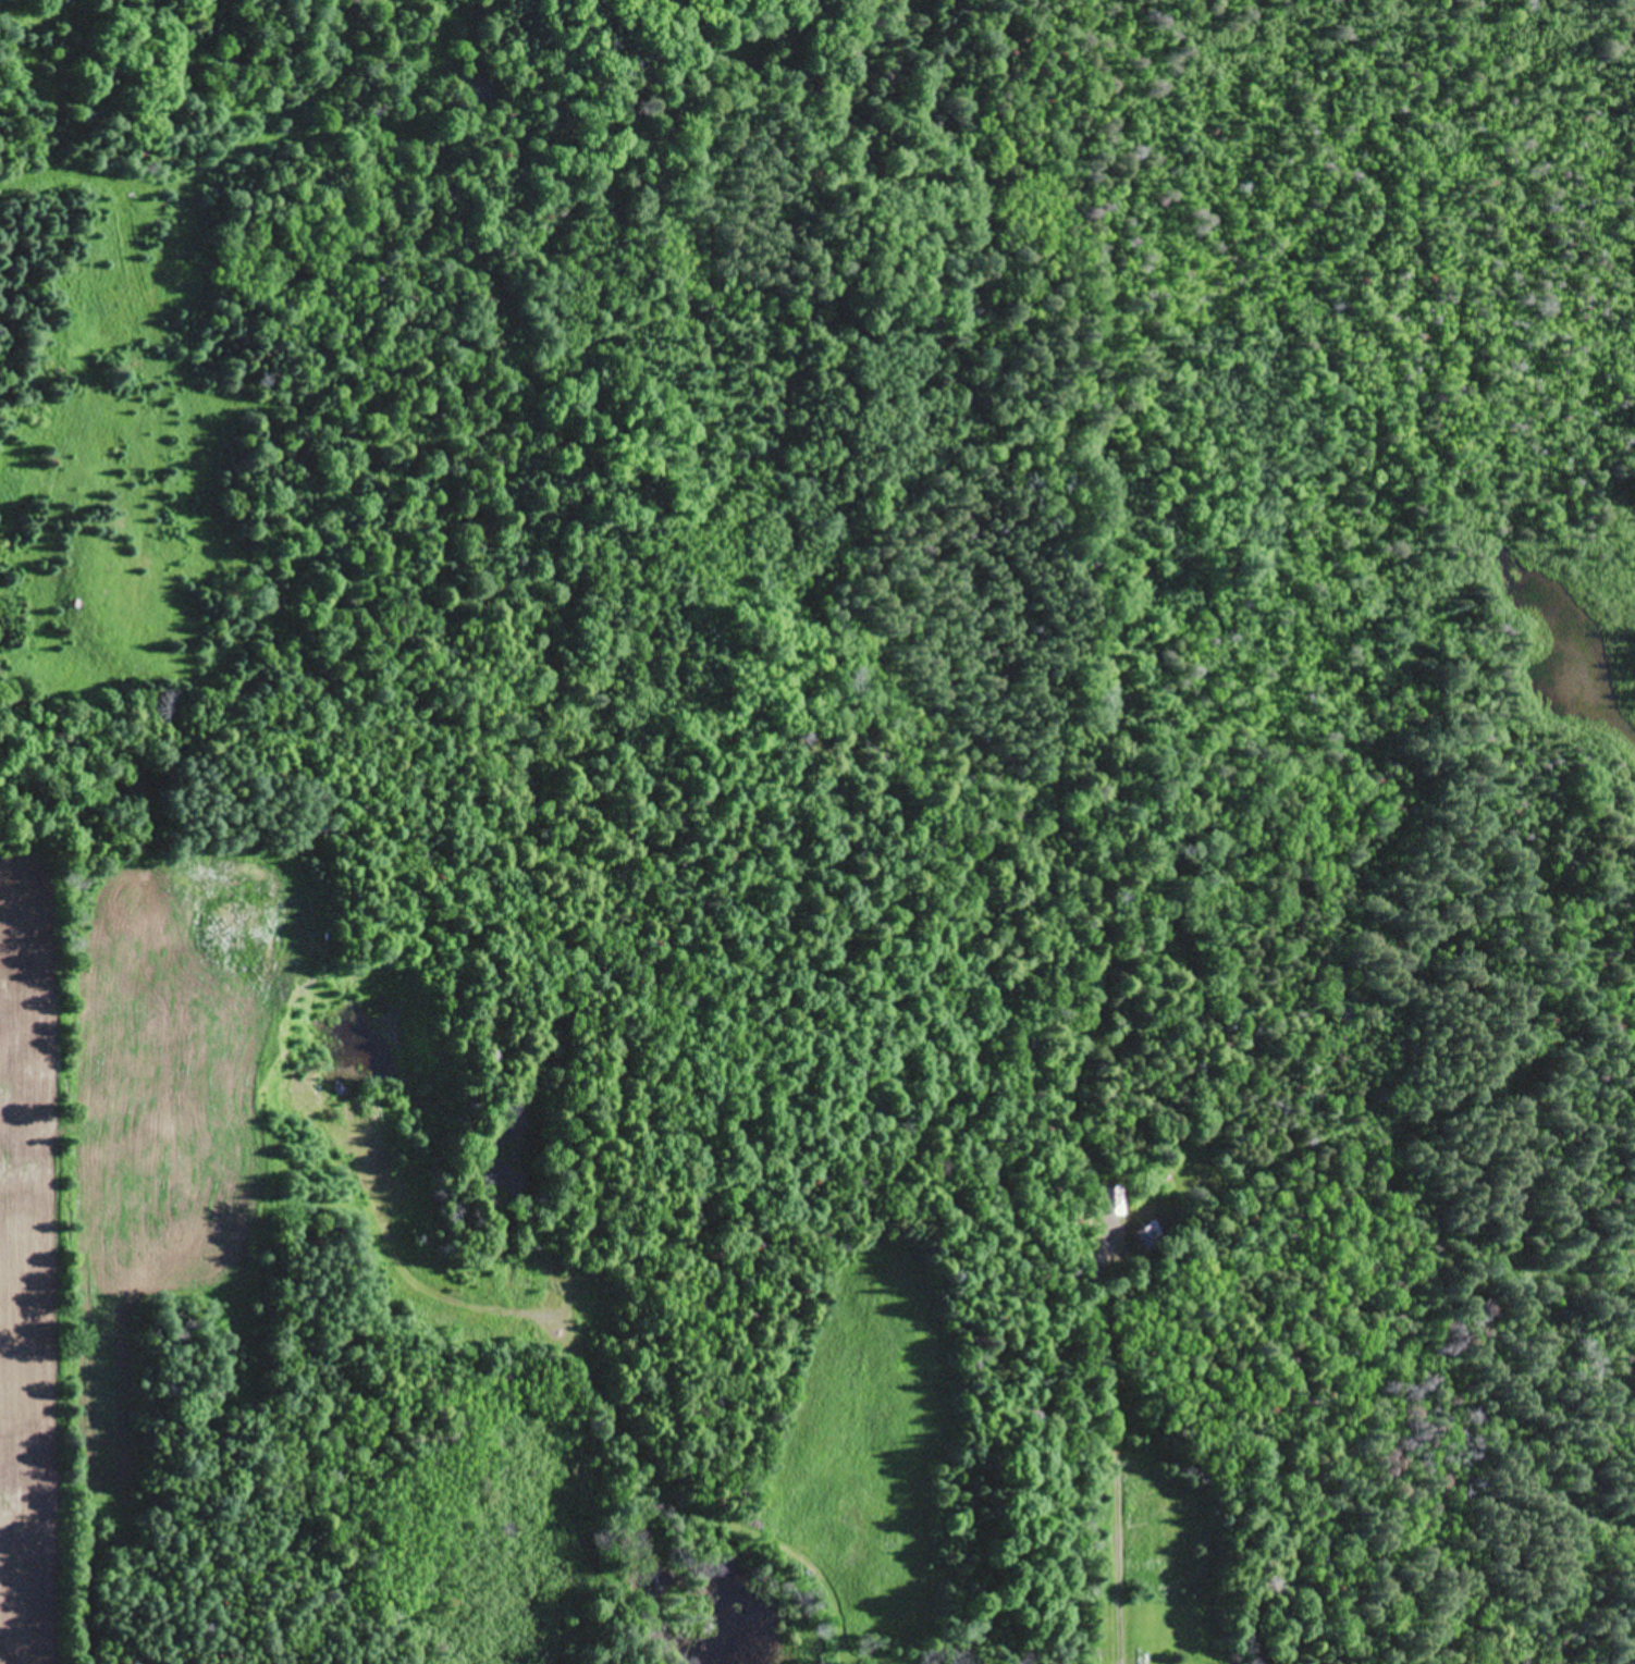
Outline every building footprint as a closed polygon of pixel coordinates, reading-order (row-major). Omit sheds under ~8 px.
[(1124,1171),(1120,1187),(1103,1182),(1107,1167),(1124,1171)] [(1148,1223),(1157,1242),(1139,1249),(1131,1232),(1148,1223)]
